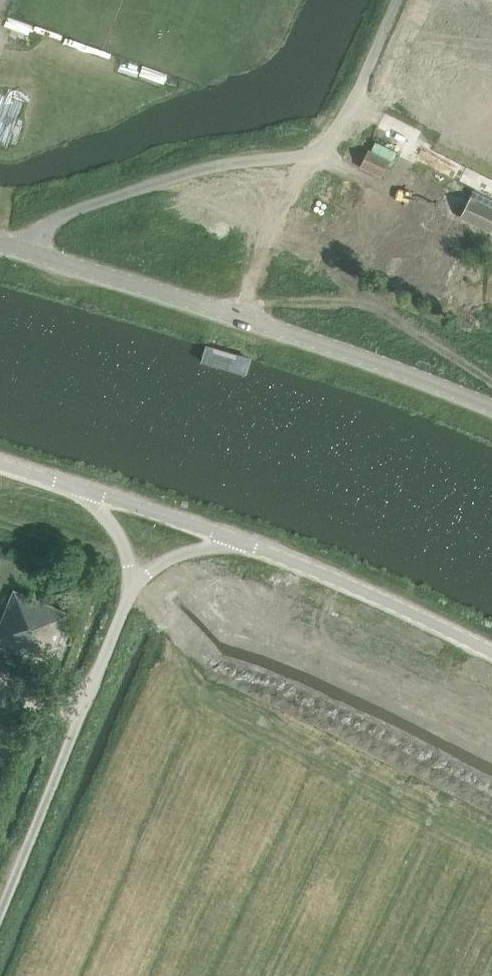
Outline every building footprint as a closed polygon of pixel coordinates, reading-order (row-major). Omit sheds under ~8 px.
[(368,151),(360,167),(382,177),(389,161),(368,151)] [(460,218),(468,202),(408,171),(401,187),(412,192),(411,193),(460,218)] [(467,226),(458,222),(409,197),(376,262),(434,291),(467,226)] [(468,202),(460,218),(490,232),(491,228),(491,208),(471,197),(468,202)] [(50,662),(69,613),(14,591),(1,624),(0,624),(0,642),(50,662)]
